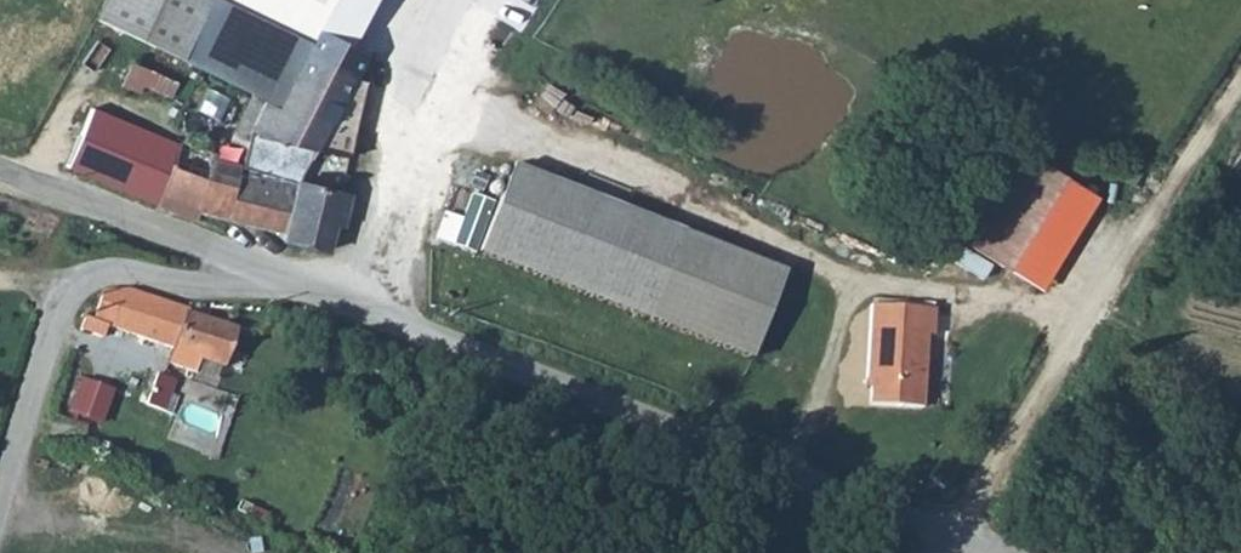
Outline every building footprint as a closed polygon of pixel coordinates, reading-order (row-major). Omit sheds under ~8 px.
[(351,47),(372,0),(98,0),(90,16),(184,62),(253,95),(241,119),(316,151),(348,158),(353,137),(328,131),(342,101),(364,54),(351,47)] [(175,85),(130,64),(119,86),(139,93),(142,86),(169,98),(175,85)] [(316,151),(241,119),(234,135),(233,142),(246,148),(241,167),(211,159),(198,212),(284,234),(283,240),(328,252),(335,224),(342,226),(350,197),(297,183),(316,151)] [(83,130),(66,169),(196,222),(198,212),(211,159),(212,154),(174,140),(166,162),(131,148),(83,130)] [(1016,145),(957,240),(1002,269),(1061,174),(1016,145)] [(516,164),(481,252),(750,358),(785,270),(516,164)] [(195,374),(200,360),(224,368),(237,330),(188,313),(189,311),(127,291),(102,292),(93,319),(85,317),(80,331),(104,339),(108,328),(172,350),(167,364),(195,374)] [(870,405),(923,408),(928,336),(934,336),(936,309),(871,305),(867,379),(872,379),(870,405)] [(176,381),(157,374),(146,405),(164,413),(176,381)]
